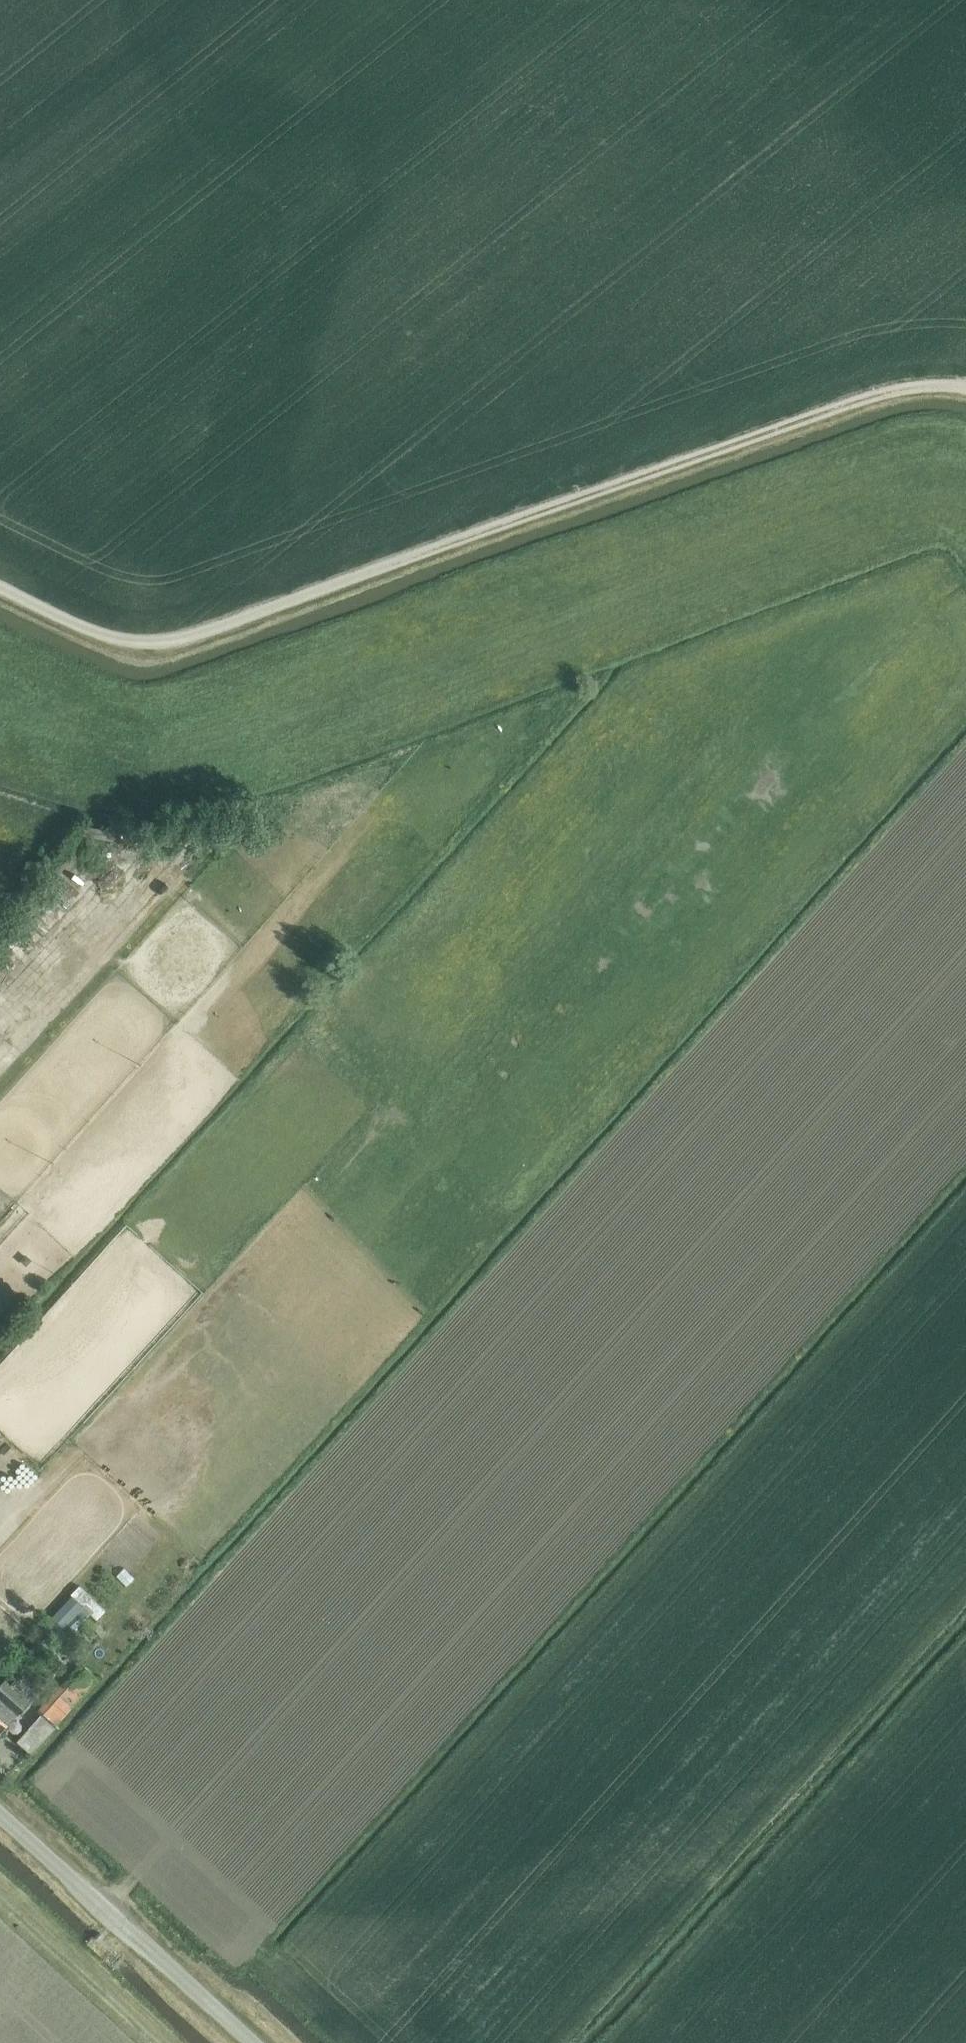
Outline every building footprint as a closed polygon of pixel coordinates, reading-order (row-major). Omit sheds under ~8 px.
[(24,1302),(0,1279),(0,1327),(24,1302)] [(46,1627),(63,1644),(91,1614),(98,1621),(106,1611),(80,1587),(72,1595),(74,1597),(46,1627)] [(41,1711),(58,1725),(90,1686),(90,1687),(97,1678),(80,1664),(41,1711)] [(12,1685),(5,1679),(0,1685),(0,1697),(1,1698),(0,1700),(0,1734),(31,1702),(24,1696),(32,1687),(20,1676),(12,1685)] [(17,1740),(31,1753),(56,1726),(41,1713),(17,1740)]
